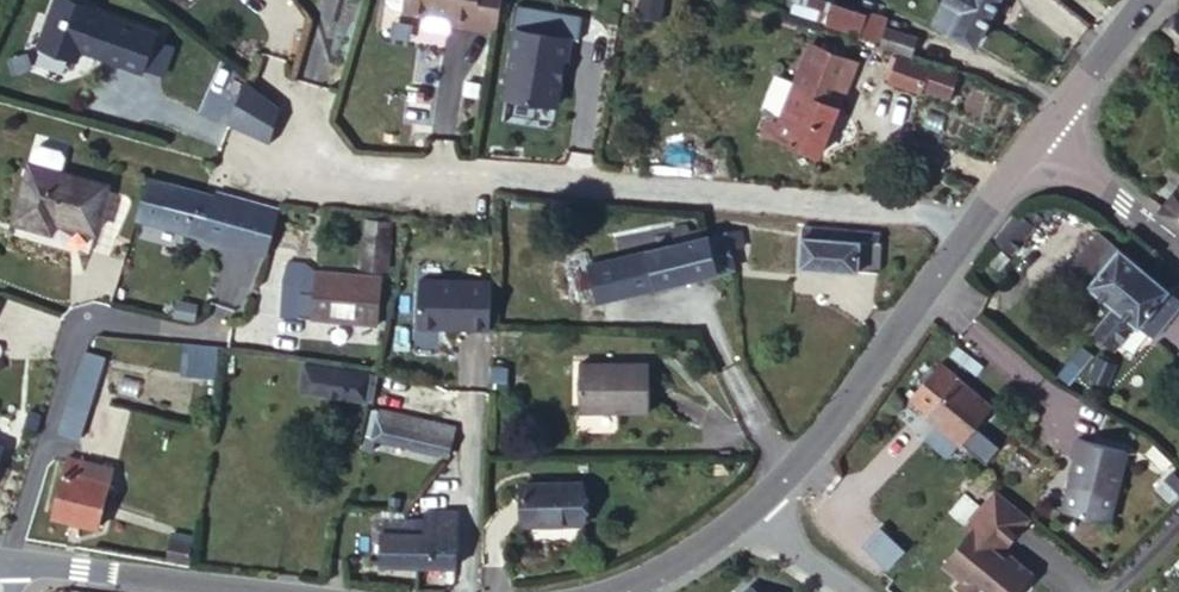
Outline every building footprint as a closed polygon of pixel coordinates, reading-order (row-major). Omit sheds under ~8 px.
[(42,44),(61,52),(63,49),(82,57),(85,51),(108,61),(108,62),(145,80),(162,41),(101,13),(102,11),(79,0),(63,0),(42,44)] [(458,13),(502,21),(506,0),(415,0),(459,8),(458,13)] [(648,11),(671,15),(673,0),(650,0),(648,11)] [(830,25),(835,10),(807,0),(781,0),(779,6),(830,25)] [(982,29),(994,4),(986,0),(944,0),(940,6),(982,29)] [(971,50),(982,29),(940,6),(931,27),(971,50)] [(835,10),(830,25),(857,35),(863,21),(835,10)] [(1166,28),(1178,40),(1178,14),(1166,28)] [(578,36),(521,26),(509,94),(562,103),(570,59),(574,60),(578,36)] [(889,31),(883,43),(905,54),(912,41),(889,31)] [(80,61),(82,57),(63,49),(61,52),(80,61)] [(921,72),(892,61),(882,86),(912,98),(914,94),(940,104),(949,81),(922,70),(921,72)] [(814,63),(784,142),(774,138),(769,150),(820,170),(855,76),(814,63)] [(229,125),(271,142),(282,106),(247,80),(229,125)] [(26,159),(7,212),(49,225),(53,211),(91,220),(102,182),(55,168),(60,152),(56,147),(36,141),(30,144),(26,159)] [(159,181),(150,213),(271,246),(285,208),(221,192),(219,197),(159,181)] [(1163,201),(1178,216),(1178,184),(1163,201)] [(1035,221),(1017,214),(1013,223),(1032,228),(1035,221)] [(750,261),(741,220),(716,225),(726,266),(750,261)] [(1118,292),(1148,258),(1102,222),(1089,238),(1094,243),(1078,261),(1118,292)] [(1013,223),(1002,248),(1021,255),(1032,228),(1013,223)] [(366,277),(382,280),(390,229),(363,224),(357,252),(370,253),(366,277)] [(726,266),(716,225),(584,254),(593,295),(726,266)] [(1094,243),(1089,238),(1073,257),(1078,261),(1094,243)] [(804,241),(800,268),(874,272),(877,244),(804,241)] [(1148,258),(1118,292),(1099,314),(1117,329),(1124,328),(1139,309),(1159,325),(1178,301),(1178,283),(1148,258)] [(490,276),(419,275),(418,322),(490,323),(490,276)] [(316,280),(313,307),(377,314),(380,289),(316,280)] [(1091,345),(1079,337),(1067,354),(1079,362),(1091,345)] [(1085,360),(1094,367),(1109,347),(1099,340),(1085,360)] [(218,379),(220,347),(179,344),(177,376),(218,379)] [(948,346),(919,380),(937,396),(972,426),(1001,389),(948,346)] [(1109,347),(1094,367),(1102,373),(1117,353),(1109,347)] [(582,357),(580,401),(647,402),(648,358),(582,357)] [(364,370),(291,360),(288,381),(361,391),(364,370)] [(108,378),(79,372),(66,425),(92,433),(108,378)] [(970,428),(972,426),(937,396),(935,398),(970,428)] [(447,411),(376,404),(373,434),(444,441),(447,411)] [(470,407),(468,425),(479,425),(478,406),(470,407)] [(1133,452),(1083,439),(1078,458),(1081,459),(1068,512),(1114,523),(1133,452)] [(469,443),(468,460),(478,461),(478,444),(469,443)] [(106,521),(117,480),(91,472),(97,455),(80,451),(65,511),(106,521)] [(91,472),(117,480),(122,461),(97,455),(91,472)] [(1167,482),(1178,494),(1178,470),(1167,482)] [(1004,472),(1000,477),(1030,507),(1034,502),(1004,472)] [(1002,535),(1030,507),(1000,477),(972,505),(976,510),(947,539),(964,556),(957,562),(976,580),(982,574),(999,591),(1033,557),(1014,538),(1010,542),(1002,535)] [(582,518),(582,479),(525,478),(524,518),(582,518)] [(430,520),(427,563),(464,566),(469,514),(431,513),(430,520)] [(383,560),(427,563),(430,520),(388,519),(383,560)] [(885,559),(898,543),(880,529),(868,545),(885,559)] [(1010,542),(1014,538),(1006,531),(1002,535),(1010,542)] [(904,548),(898,543),(885,559),(891,564),(904,548)] [(764,578),(748,591),(777,591),(764,578)]
